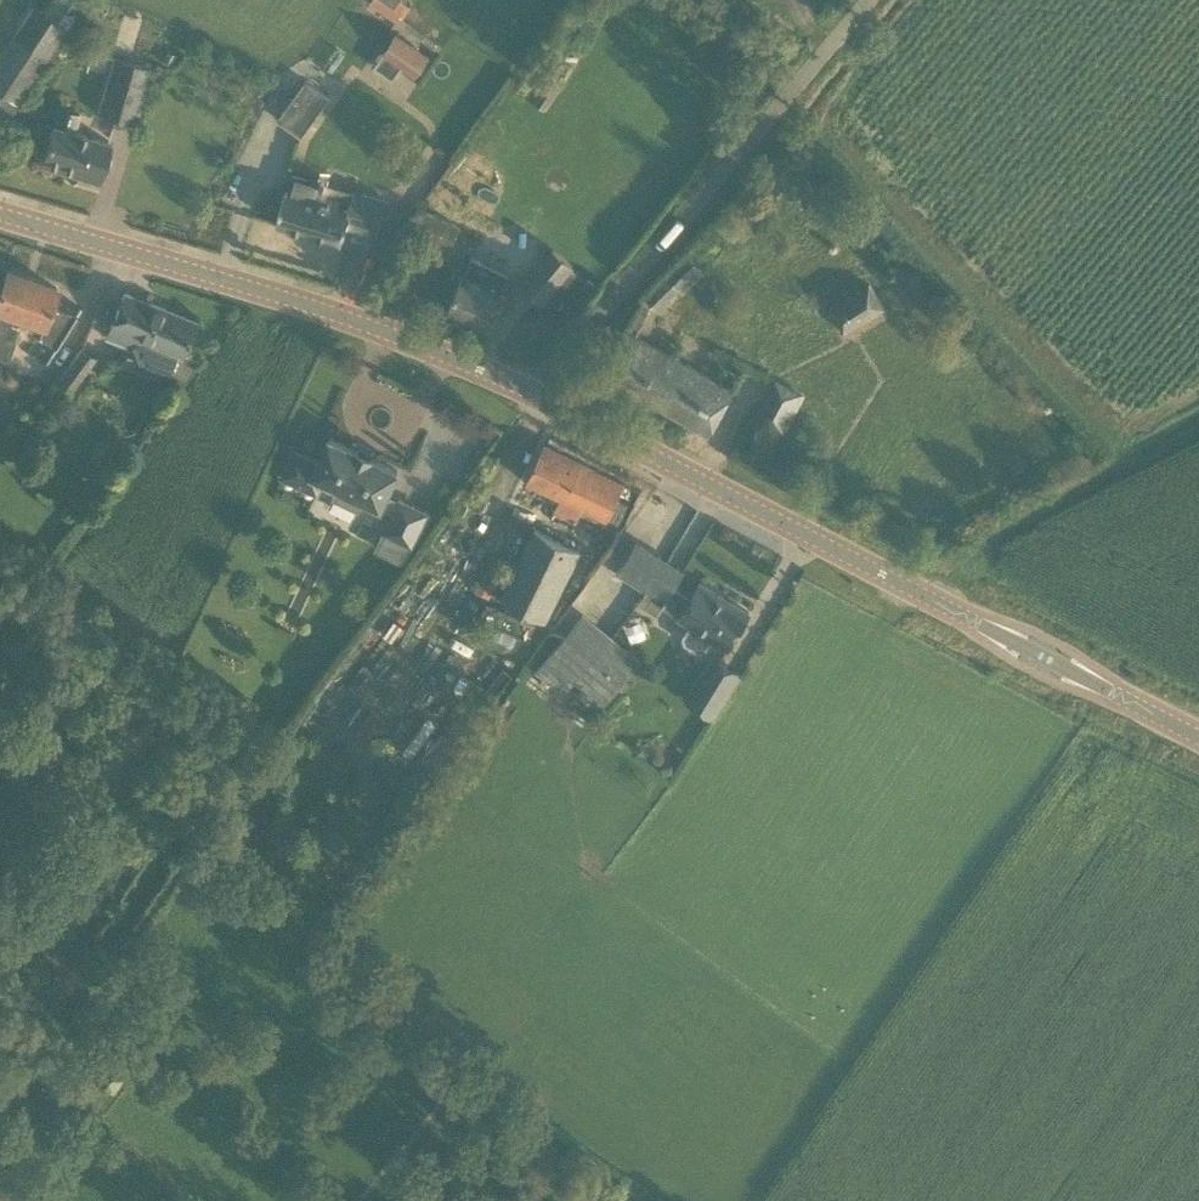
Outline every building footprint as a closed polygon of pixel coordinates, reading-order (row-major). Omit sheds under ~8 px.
[(369,3),(395,21),(398,16),(407,4),(401,0),(371,0),(369,3)] [(66,30),(33,6),(0,55),(0,93),(17,107),(66,30)] [(404,71),(416,78),(429,57),(395,33),(381,54),(404,71)] [(97,113),(136,125),(153,68),(113,57),(97,113)] [(306,80),(278,119),(301,136),(329,97),(306,80)] [(43,158),(41,165),(74,175),(98,182),(105,159),(110,142),(71,131),(75,118),(76,113),(58,107),(56,113),(50,135),(43,158)] [(283,200),(276,224),(308,233),(317,202),(316,202),(320,188),(322,188),(324,182),(325,180),(320,179),(319,182),(293,174),(288,193),(285,192),(283,200)] [(317,202),(308,233),(340,243),(345,225),(374,234),(385,201),(354,192),(349,211),(317,202)] [(418,208),(408,230),(449,249),(459,227),(418,208)] [(572,265),(554,250),(553,249),(521,287),(540,303),(572,265)] [(704,273),(689,257),(646,298),(657,310),(679,290),(683,294),(704,273)] [(445,311),(489,332),(506,295),(500,292),(508,275),(471,258),(463,275),(445,311)] [(5,361),(5,359),(8,360),(15,342),(5,339),(13,317),(41,327),(37,337),(55,348),(76,315),(50,306),(56,288),(3,269),(0,274),(0,359),(5,361)] [(869,284),(829,309),(844,332),(883,308),(869,284)] [(138,340),(175,355),(168,374),(185,381),(191,373),(196,360),(180,354),(185,343),(194,321),(124,293),(115,315),(105,339),(133,350),(138,340)] [(709,434),(720,413),(732,392),(644,342),(623,330),(599,374),(709,434)] [(58,381),(71,390),(94,358),(81,349),(58,381)] [(790,430),(805,393),(774,380),(759,417),(790,430)] [(282,476),(317,492),(323,480),(339,488),(337,493),(338,499),(354,507),(359,504),(362,498),(381,507),(398,471),(371,458),(372,457),(356,450),(356,451),(329,438),(318,462),(294,451),(282,476)] [(544,444),(526,481),(541,488),(560,498),(553,512),(576,523),(582,509),(606,520),(624,482),(544,444)] [(427,512),(400,500),(377,548),(404,561),(427,512)] [(500,600),(522,610),(545,621),(579,550),(535,529),(500,600)] [(616,573),(646,592),(666,561),(635,542),(616,573)] [(646,592),(638,603),(656,615),(664,603),(684,572),(666,561),(646,592)] [(687,602),(677,618),(688,625),(681,636),(684,643),(698,651),(705,650),(711,640),(726,649),(736,633),(749,613),(700,582),(687,602)] [(611,636),(573,683),(582,690),(583,689),(604,707),(642,661),(611,636)] [(743,673),(741,672),(713,654),(684,700),(714,719),(743,673)]
